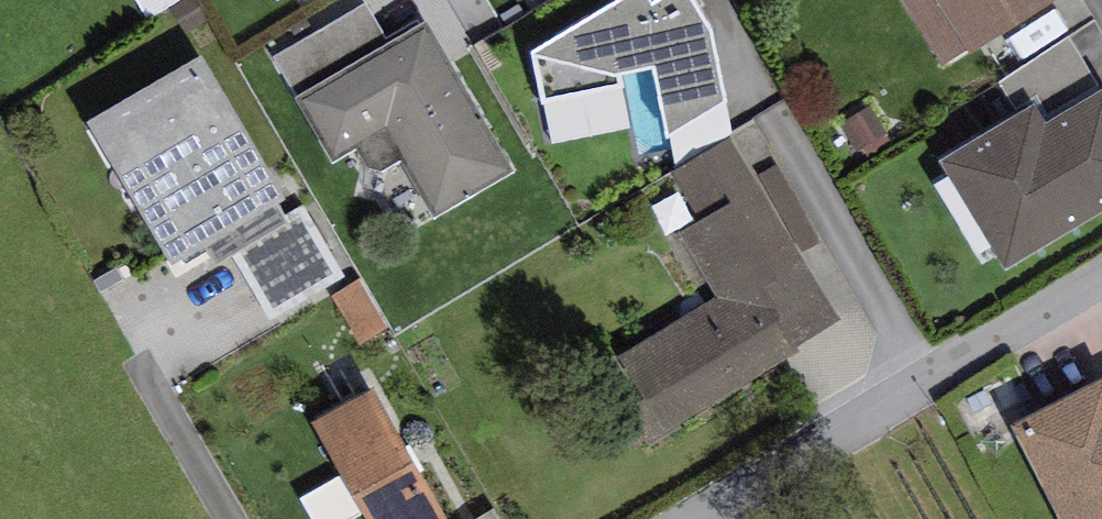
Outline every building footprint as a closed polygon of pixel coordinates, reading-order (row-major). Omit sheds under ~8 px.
[(651,0),(625,0),(533,58),(543,106),(624,90),(622,80),(653,73),(668,145),(726,104),(712,33),(691,0),(664,0),(655,6),(651,0)] [(945,67),(965,55),(970,61),(1059,5),(1056,0),(902,0),(945,67)] [(272,58),(297,101),(390,47),(365,4),(272,58)] [(390,47),(297,101),(334,163),(356,154),(369,171),(382,174),(401,163),(436,222),(511,175),(427,24),(390,47)] [(1021,118),(1035,109),(1048,130),(1101,96),(1101,92),(1070,41),(1000,85),(1021,118)] [(202,62),(88,128),(172,271),(286,204),(202,62)] [(942,166),(1006,273),(1101,215),(1101,96),(1048,130),(1035,109),(1021,118),(942,166)] [(728,139),(670,174),(701,224),(680,237),(717,299),(616,361),(663,438),(800,355),(796,350),(840,323),(799,257),(754,181),(728,139)] [(778,167),(754,181),(799,257),(823,243),(778,167)] [(1013,429),(1059,518),(1101,518),(1101,385),(1013,429)] [(313,424),(351,501),(363,518),(444,518),(415,472),(376,392),(313,424)]
